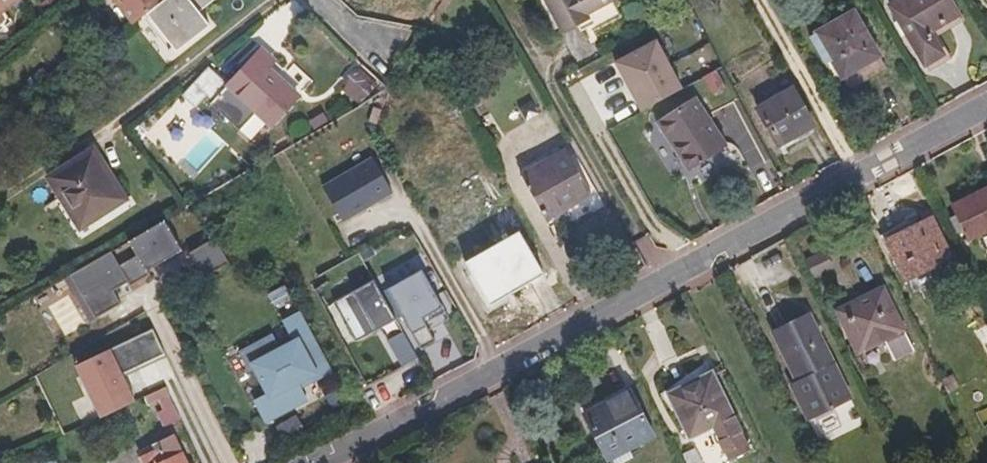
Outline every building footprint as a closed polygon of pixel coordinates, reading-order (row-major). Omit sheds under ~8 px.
[(19,0),(0,0),(0,16),(19,0)] [(133,24),(147,14),(165,0),(114,0),(133,24)] [(147,14),(176,52),(211,23),(200,11),(196,6),(203,0),(165,0),(147,14)] [(200,11),(213,0),(203,0),(196,6),(200,11)] [(562,34),(591,19),(589,15),(617,0),(544,0),(562,34)] [(951,0),(898,0),(889,5),(926,67),(945,55),(931,32),(960,15),(951,0)] [(881,57),(854,11),(809,37),(825,65),(832,60),(842,79),(881,57)] [(207,95),(214,102),(211,105),(240,132),(257,113),(272,127),(300,96),(270,69),(276,61),(262,48),(227,85),(205,67),(174,92),(195,109),(207,95)] [(726,87),(710,58),(698,65),(713,94),(726,87)] [(339,89),(363,107),(381,84),(357,66),(339,89)] [(815,126),(793,88),(757,108),(779,146),(815,126)] [(728,146),(695,97),(657,122),(689,171),(728,146)] [(716,116),(747,173),(764,163),(734,107),(716,116)] [(129,200),(95,147),(46,177),(80,231),(129,200)] [(592,195),(567,150),(521,175),(547,220),(592,195)] [(321,189),(341,224),(390,195),(370,161),(321,189)] [(954,206),(958,215),(952,218),(959,232),(965,228),(970,239),(986,231),(986,190),(954,206)] [(932,218),(886,240),(905,281),(952,259),(932,218)] [(184,250),(166,221),(130,242),(139,256),(121,266),(113,252),(72,276),(97,319),(122,304),(114,291),(128,283),(130,287),(152,274),(149,270),(184,250)] [(545,276),(519,231),(465,262),(490,307),(545,276)] [(214,236),(190,252),(206,277),(230,262),(214,236)] [(806,262),(818,284),(838,274),(827,252),(806,262)] [(420,253),(378,275),(385,289),(427,267),(420,253)] [(423,320),(443,309),(422,272),(387,291),(422,352),(437,343),(430,332),(423,320)] [(97,319),(72,276),(41,294),(51,309),(70,298),(86,325),(97,319)] [(356,343),(396,321),(373,280),(333,303),(356,343)] [(275,307),(294,296),(287,283),(268,294),(275,307)] [(905,331),(884,288),(861,299),(863,303),(839,314),(859,354),(885,341),(905,331)] [(423,320),(430,332),(450,321),(443,309),(423,320)] [(809,313),(774,330),(799,382),(794,384),(812,420),(852,401),(809,313)] [(272,337),(242,354),(252,372),(258,369),(271,393),(255,402),(267,424),(307,402),(301,390),(331,373),(300,315),(284,323),(292,338),(277,346),(272,337)] [(166,354),(154,328),(77,365),(102,418),(137,402),(124,374),(166,354)] [(915,351),(905,331),(885,341),(895,361),(915,351)] [(399,363),(414,354),(403,334),(388,342),(399,363)] [(414,354),(399,363),(402,368),(417,360),(414,354)] [(750,450),(712,372),(697,380),(701,388),(673,402),(690,438),(713,426),(730,460),(750,450)] [(164,429),(182,420),(167,388),(156,393),(146,397),(150,405),(160,401),(164,411),(158,414),(164,429)] [(654,437),(631,390),(584,414),(608,461),(654,437)] [(174,435),(159,442),(161,447),(141,457),(144,462),(188,462),(174,435)]
